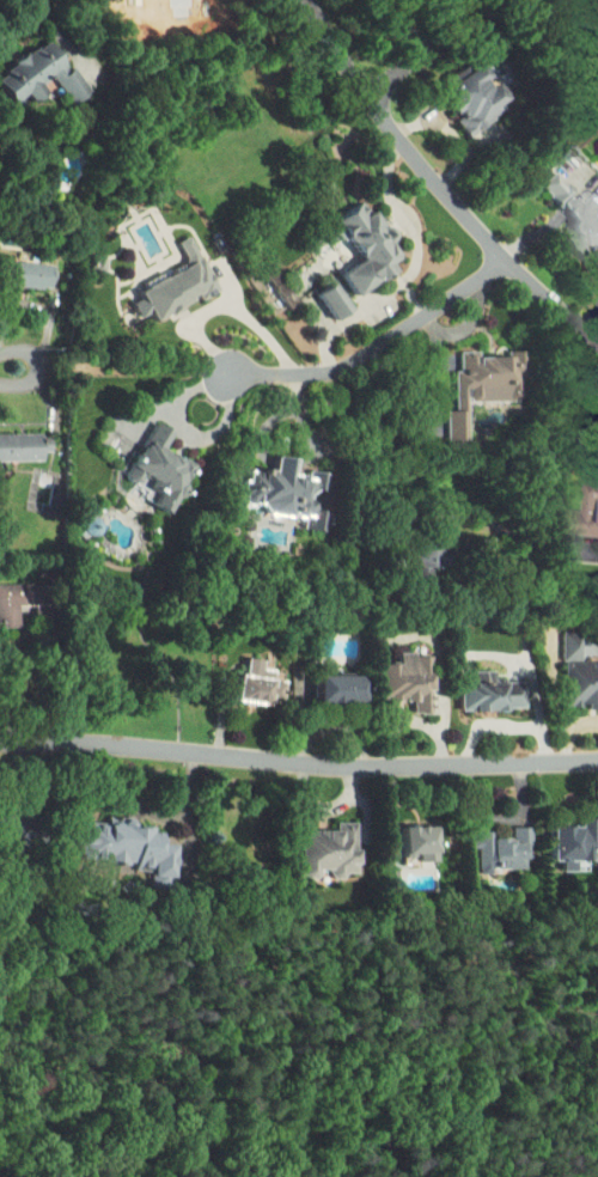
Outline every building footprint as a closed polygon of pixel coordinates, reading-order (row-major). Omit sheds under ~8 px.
[(74,83),(58,58),(48,65),(27,33),(0,51),(0,89),(4,86),(11,96),(27,85),(23,79),(37,70),(54,96),(74,83)] [(454,129),(488,101),(482,94),(490,87),(483,78),(476,84),(455,58),(420,86),(454,129)] [(544,199),(547,200),(557,210),(553,218),(562,227),(560,231),(572,243),(580,236),(597,244),(597,212),(594,207),(597,197),(591,189),(574,181),(564,191),(538,162),(523,176),(544,199)] [(338,288),(381,257),(377,251),(382,248),(368,230),(372,227),(344,188),(311,212),(324,230),(327,228),(342,249),(321,264),(338,288)] [(201,281),(170,227),(159,234),(170,252),(119,282),(123,290),(115,295),(123,308),(131,304),(135,311),(180,285),(184,291),(201,281)] [(34,279),(35,255),(0,254),(0,278),(34,279)] [(247,263),(272,300),(281,293),(255,257),(247,263)] [(298,283),(317,312),(334,301),(315,271),(298,283)] [(452,431),(452,392),(503,391),(503,341),(491,342),(491,346),(461,347),(461,342),(444,343),(444,362),(439,362),(439,402),(432,402),(432,432),(452,431)] [(146,439),(155,424),(137,414),(106,468),(119,476),(123,469),(142,481),(134,496),(149,505),(177,457),(146,439)] [(27,452),(27,444),(36,443),(35,425),(0,426),(0,452),(27,452)] [(228,494),(245,496),(244,503),(288,508),(287,521),(308,523),(310,502),(291,500),(293,480),(309,482),(311,464),(291,462),(291,467),(273,465),(275,449),(256,447),(254,462),(232,459),(228,494)] [(597,530),(597,485),(591,485),(591,475),(568,473),(566,503),(550,502),(548,526),(597,530)] [(415,559),(426,559),(426,535),(405,535),(405,543),(400,543),(399,572),(415,572),(415,559)] [(1,619),(1,597),(16,597),(16,576),(0,576),(0,619),(1,619)] [(415,705),(413,646),(380,646),(380,654),(362,655),(362,691),(396,690),(396,705),(415,705)] [(215,692),(249,695),(250,689),(266,690),(267,673),(256,671),(256,662),(244,660),(245,651),(229,649),(227,667),(218,666),(215,692)] [(571,697),(571,701),(582,701),(582,698),(597,697),(597,682),(597,652),(547,654),(548,698),(571,697)] [(443,702),(508,700),(507,672),(478,673),(477,662),(455,663),(455,673),(443,673),(443,702)] [(343,693),(344,667),(296,666),(296,692),(343,693)] [(8,833),(8,807),(0,807),(0,833),(8,833)] [(531,852),(570,851),(570,841),(581,841),(580,809),(559,810),(559,817),(530,818),(531,852)] [(338,814),(319,814),(319,822),(284,822),(284,870),(300,870),(300,860),(313,860),(313,867),(338,867),(338,814)] [(155,873),(157,836),(141,835),(142,818),(65,815),(63,851),(87,852),(86,861),(133,863),(133,872),(155,873)] [(417,817),(383,818),(384,848),(401,847),(402,853),(418,853),(417,817)] [(509,860),(508,837),(516,837),(515,819),(496,819),(496,830),(474,830),(474,823),(458,823),(459,866),(475,865),(475,861),(509,860)]
